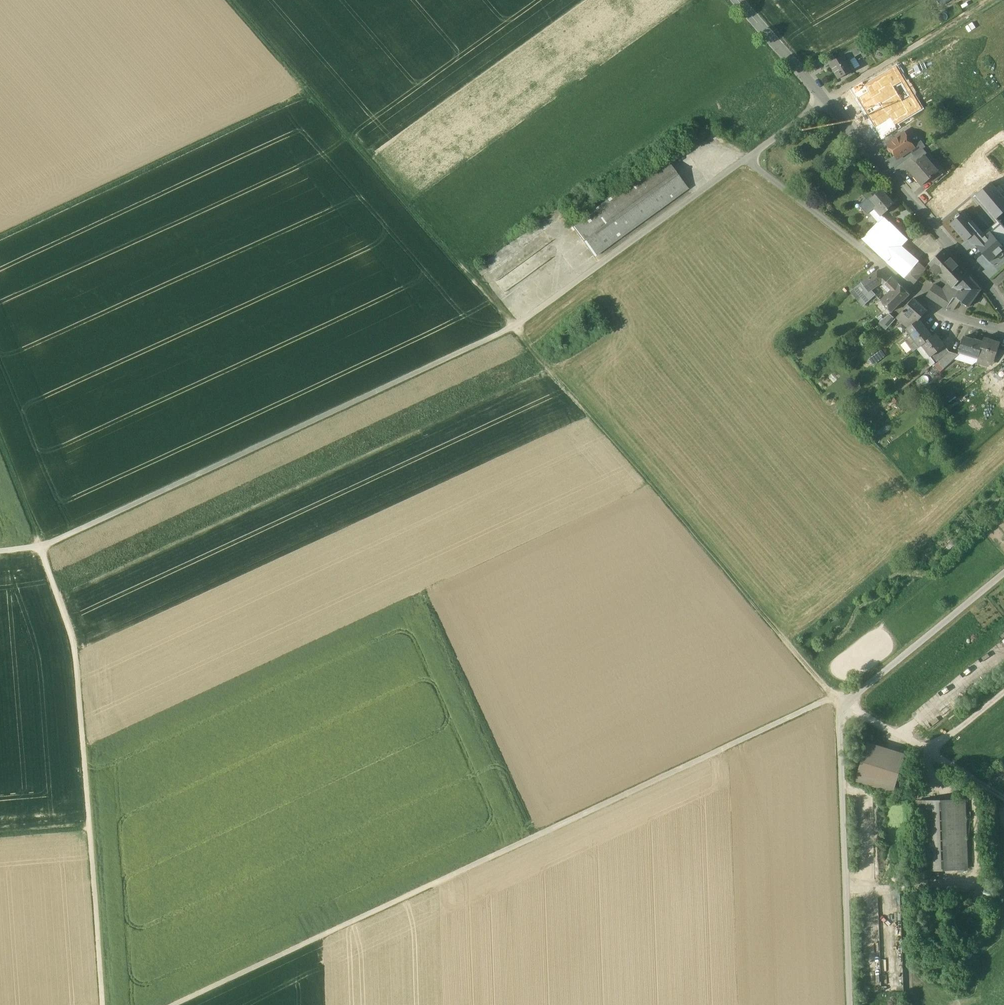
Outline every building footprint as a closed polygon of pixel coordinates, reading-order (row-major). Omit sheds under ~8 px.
[(871,54),(864,42),(858,46),(861,53),(864,58),(871,54)] [(858,46),(843,55),(847,61),(849,60),(861,53),(858,46)] [(833,54),(822,60),(825,66),(830,63),(836,59),(833,54)] [(847,61),(843,55),(836,59),(830,63),(839,78),(854,69),(849,60),(847,61)] [(853,88),(867,112),(899,93),(894,86),(903,81),(896,69),(866,86),(863,81),(853,88)] [(903,100),(899,93),(867,112),(883,138),(894,131),(890,124),(919,107),(912,95),(903,100)] [(902,134),(887,143),(889,146),(888,149),(890,151),(893,152),(897,159),(910,150),(915,147),(914,146),(910,140),(907,141),(902,134)] [(921,140),(914,146),(915,147),(910,150),(913,155),(925,146),(921,140)] [(923,149),(911,158),(915,163),(924,155),(927,153),(923,149)] [(938,172),(924,155),(915,163),(908,169),(922,186),(930,179),(938,172)] [(666,158),(583,218),(605,249),(688,188),(666,158)] [(938,172),(930,179),(934,183),(942,176),(938,172)] [(991,182),(976,195),(996,219),(1003,212),(1003,198),(991,182)] [(881,190),(872,198),(871,196),(866,200),(867,201),(861,206),(868,214),(869,213),(875,209),(882,216),(883,215),(889,209),(889,208),(894,204),(881,190)] [(882,216),(875,209),(869,213),(878,223),(879,223),(885,217),(883,215),(882,216)] [(991,261),(1003,250),(1003,225),(1001,222),(983,238),(970,222),(973,221),(965,212),(951,224),(965,241),(970,237),(991,261)] [(878,223),(863,239),(869,245),(890,222),(885,217),(879,223),(878,223)] [(605,249),(583,218),(572,226),(594,256),(605,249)] [(890,222),(869,245),(887,262),(902,245),(908,239),(890,222)] [(919,261),(902,245),(887,262),(905,278),(919,261)] [(963,269),(944,249),(929,263),(946,280),(952,274),(955,277),(963,269)] [(926,268),(919,261),(905,278),(914,285),(921,276),(921,275),(926,268)] [(963,269),(955,277),(952,274),(946,280),(948,283),(949,282),(953,285),(956,282),(966,273),(963,269)] [(889,280),(880,270),(863,283),(867,290),(871,289),(882,280),(886,284),(889,280)] [(981,289),(966,273),(956,282),(963,289),(956,298),(960,300),(969,306),(981,289)] [(910,294),(892,277),(889,280),(886,284),(893,291),(882,302),(891,312),(903,300),(904,301),(905,300),(904,299),(910,294)] [(948,283),(943,290),(934,285),(927,295),(929,297),(947,309),(953,298),(957,298),(956,298),(963,289),(956,282),(953,285),(949,282),(948,283)] [(863,283),(851,291),(857,299),(867,290),(863,283)] [(871,289),(867,290),(857,299),(863,305),(877,296),(871,289)] [(845,295),(834,304),(838,309),(849,300),(845,295)] [(927,310),(914,298),(904,310),(914,320),(917,322),(927,310)] [(957,298),(953,298),(947,309),(952,311),(960,300),(957,298)] [(914,320),(904,310),(899,315),(909,326),(914,320)] [(890,313),(878,323),(886,330),(896,318),(890,313)] [(933,336),(920,320),(917,322),(907,329),(920,346),(922,345),(933,336)] [(933,336),(922,345),(931,357),(934,355),(945,346),(936,334),(933,336)] [(974,340),(964,337),(960,351),(979,357),(979,356),(983,342),(975,339),(974,340)] [(1000,343),(985,338),(983,342),(979,356),(994,361),(998,349),(1000,343)] [(945,346),(934,355),(939,360),(950,352),(945,346)] [(998,349),(994,361),(1000,363),(1003,358),(1003,351),(998,349)] [(874,354),(877,360),(885,356),(882,350),(874,354)] [(959,354),(950,351),(950,352),(939,362),(945,368),(959,354)] [(906,754),(867,742),(856,780),(894,792),(906,754)] [(965,800),(918,801),(920,870),(968,869),(965,800)]
